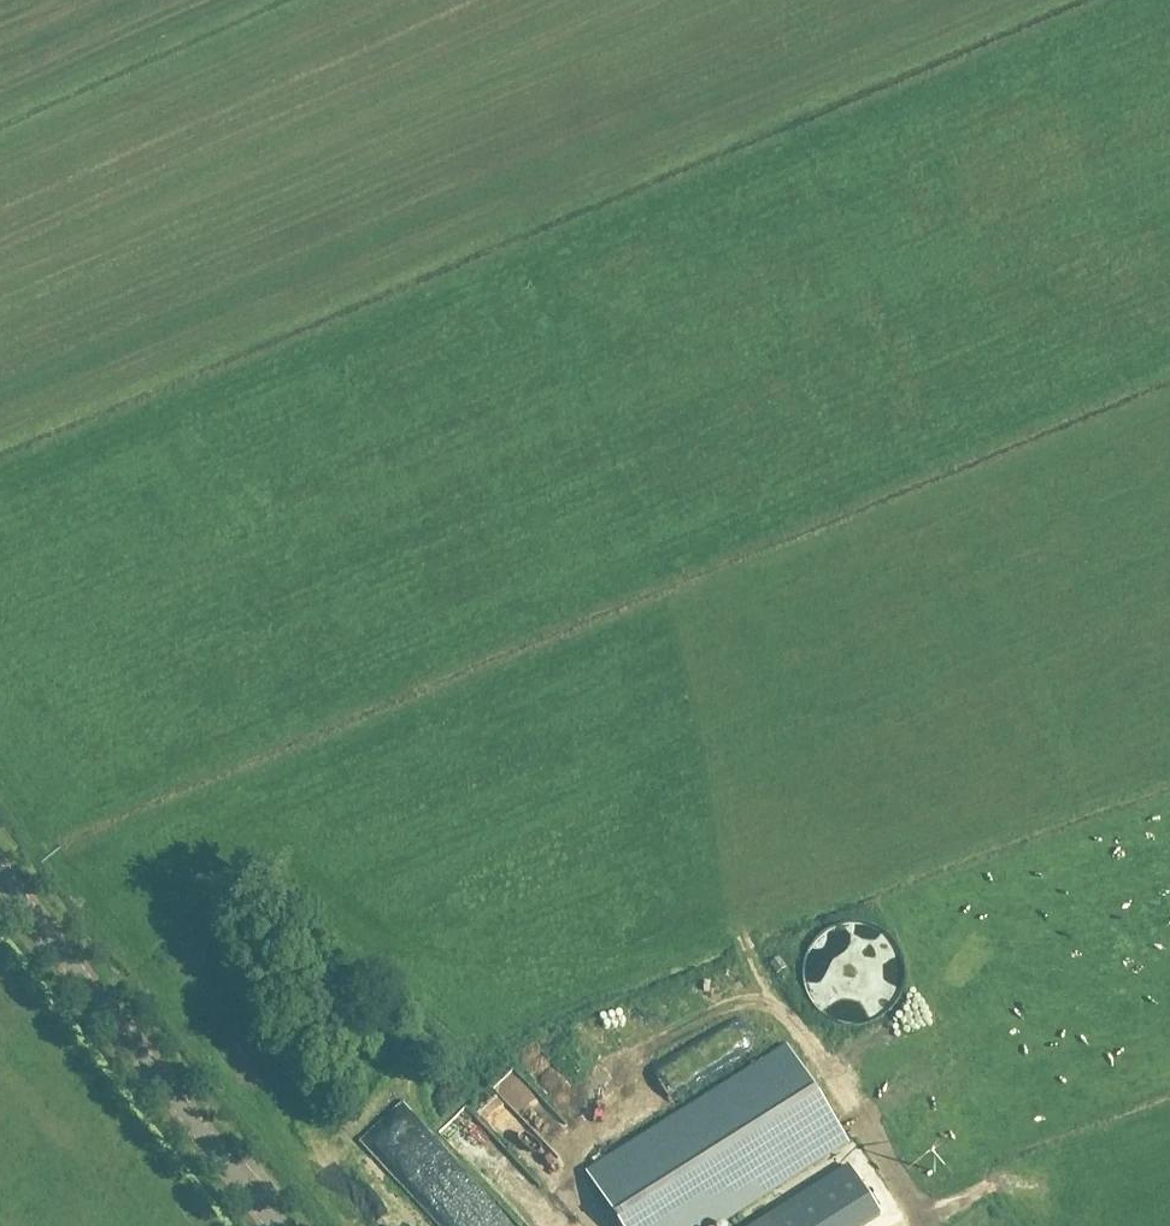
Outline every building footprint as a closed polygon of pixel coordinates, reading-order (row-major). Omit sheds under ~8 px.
[(770,965),(777,974),(784,968),(778,960),(770,965)] [(510,1061),(521,1082),(534,1075),(566,1136),(584,1126),(540,1045),(510,1061)] [(774,1189),(848,1143),(786,1048),(585,1173),(619,1225),(714,1225),(774,1189)] [(502,1151),(540,1193),(560,1175),(492,1100),(442,1145),(472,1178),(502,1151)] [(372,1137),(418,1178),(442,1150),(396,1109),(372,1137)]
